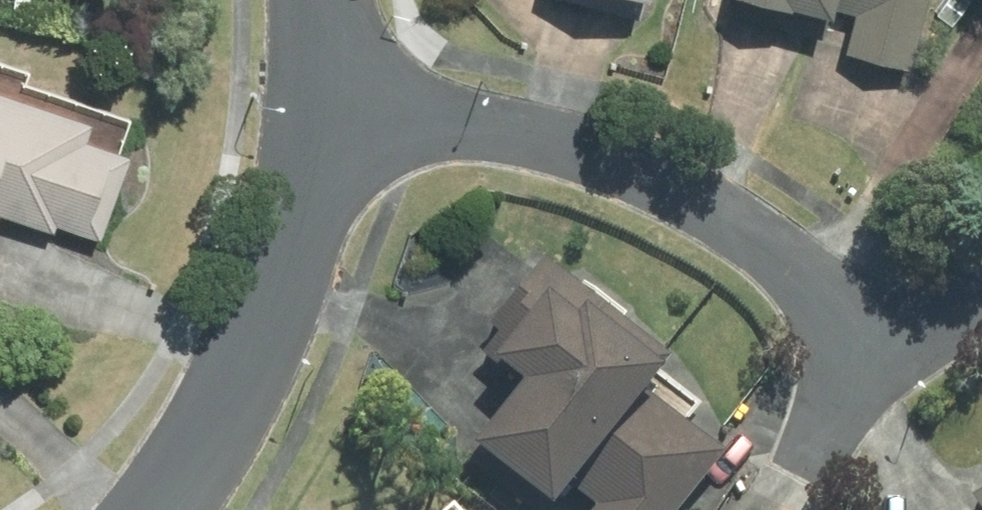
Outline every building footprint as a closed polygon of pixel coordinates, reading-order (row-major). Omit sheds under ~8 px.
[(630,8),(632,0),(593,0),(630,8)] [(842,25),(835,55),(898,70),(914,0),(733,0),(842,25)] [(119,128),(0,93),(0,217),(86,242),(119,128)] [(450,441),(533,504),(549,483),(579,506),(577,509),(669,509),(718,445),(641,387),(657,366),(516,259),(495,287),(511,299),(467,358),(496,381),(450,441)] [(431,497),(417,509),(443,509),(431,497)]
